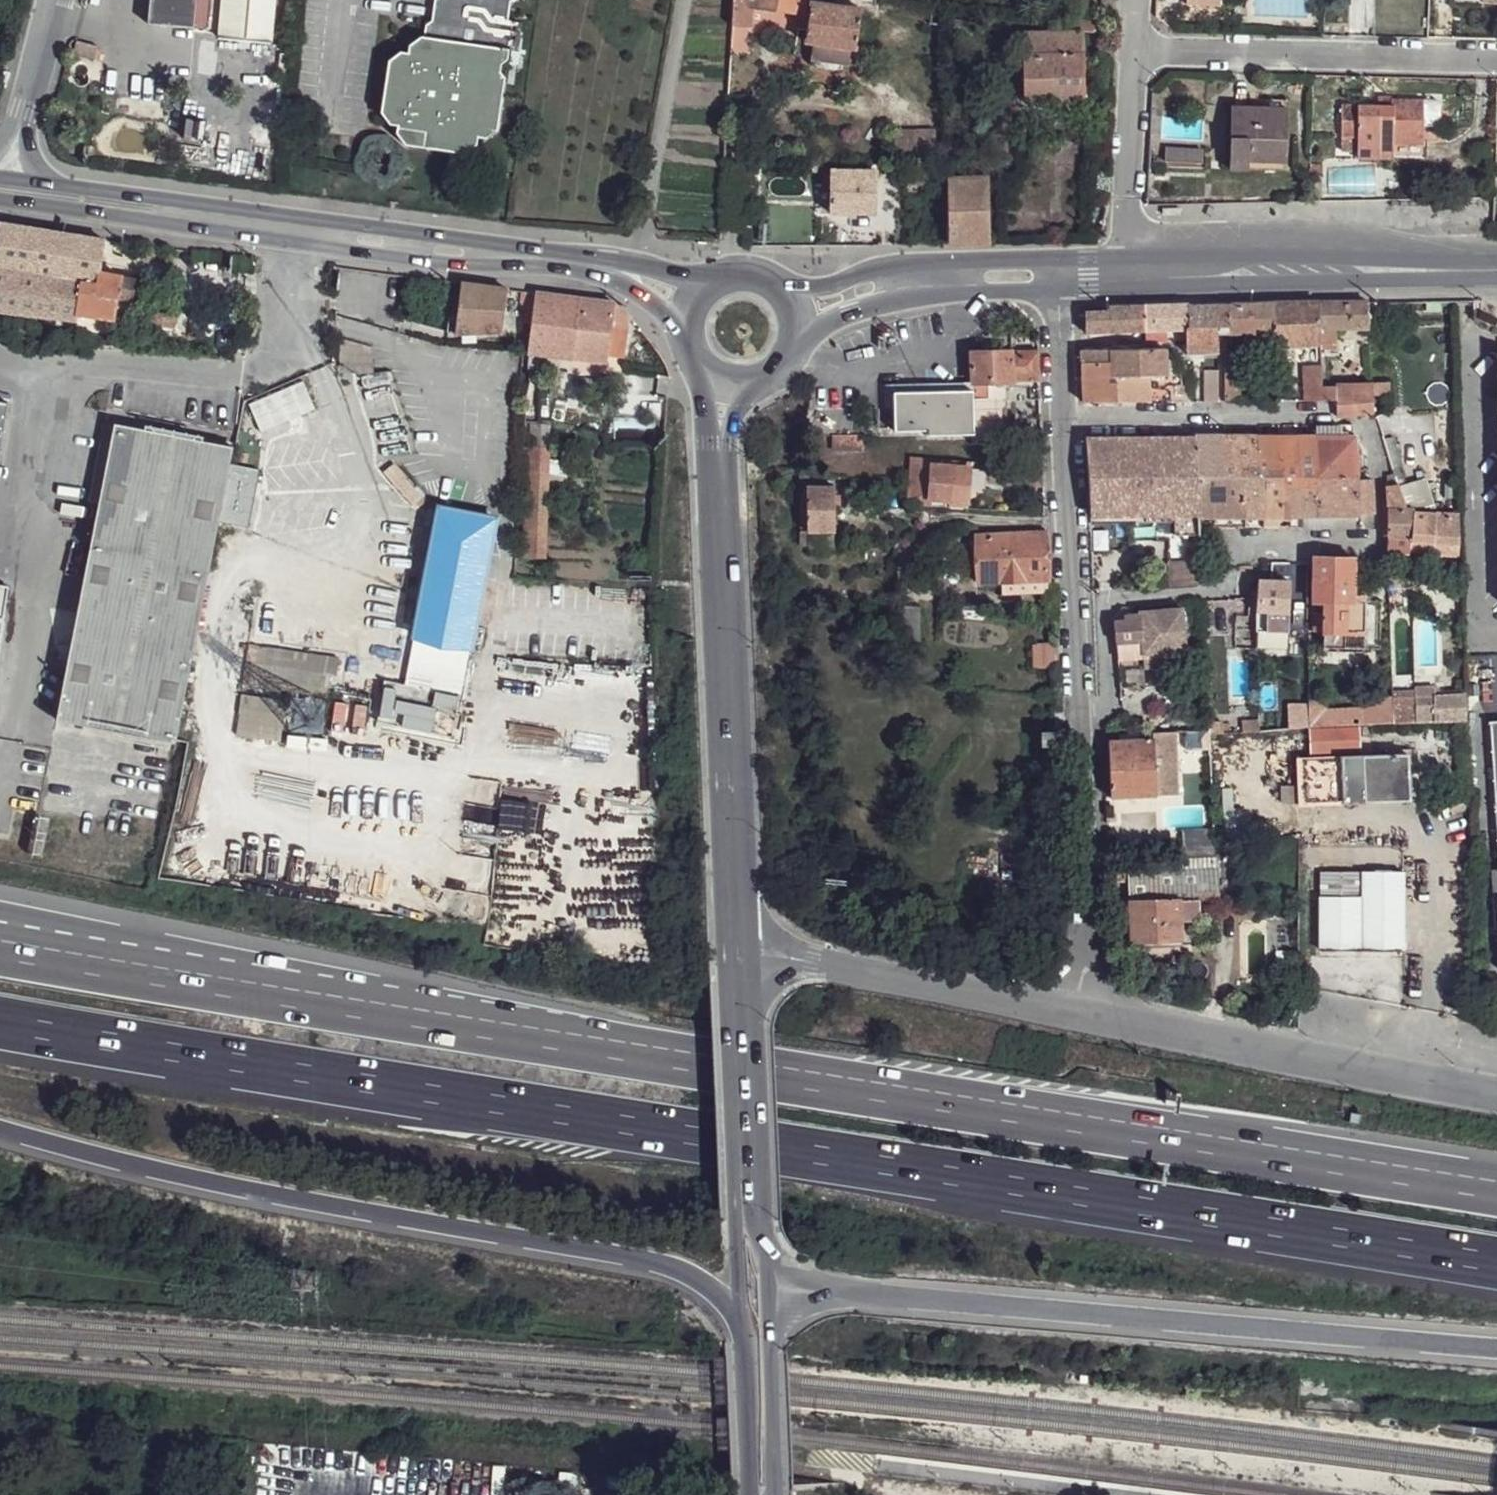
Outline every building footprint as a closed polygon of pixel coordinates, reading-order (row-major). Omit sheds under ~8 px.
[(148,10),(195,14),(196,0),(149,0),(148,10)] [(221,10),(273,15),(275,0),(222,0),(221,10)] [(381,112),(389,124),(397,125),(396,133),(406,145),(464,154),(476,145),(477,137),(485,139),(497,130),(504,78),(500,72),(500,64),(507,59),(510,38),(505,32),(509,2),(512,0),(435,0),(432,21),(426,25),(424,37),(421,37),(409,45),(408,53),(401,52),(388,60),(381,112)] [(732,27),(751,28),(752,8),(809,15),(811,3),(805,2),(805,0),(734,0),(732,27)] [(811,3),(809,15),(805,43),(813,44),(810,61),(848,66),(850,49),(855,49),(861,9),(811,3)] [(1022,32),(1023,101),(1085,101),(1083,32),(1093,32),(1094,16),(1071,15),(1071,31),(1022,32)] [(95,46),(73,42),(71,54),(92,59),(95,46)] [(1286,99),(1277,99),(1277,108),(1276,138),(1285,139),(1286,99)] [(1341,105),(1341,137),(1357,137),(1357,150),(1357,158),(1424,158),(1424,141),(1422,142),(1423,100),(1391,100),(1390,106),(1377,106),(1341,105)] [(1247,107),(1231,107),(1229,169),(1248,169),(1284,170),(1284,163),(1246,161),(1247,107)] [(1247,107),(1246,161),(1284,163),(1285,139),(1276,138),(1277,108),(1247,107)] [(935,130),(892,131),(893,163),(905,164),(936,163),(935,130)] [(1357,137),(1341,137),(1341,150),(1357,150),(1357,137)] [(1201,152),(1164,150),(1164,161),(1201,163),(1201,152)] [(818,164),(806,164),(807,174),(818,174),(818,164)] [(1309,165),(1309,173),(1321,173),(1322,165),(1309,165)] [(1165,167),(1155,167),(1155,176),(1165,176),(1165,167)] [(832,170),(831,213),(874,214),(875,171),(832,170)] [(947,178),(948,244),(990,243),(988,178),(947,178)] [(76,321),(77,314),(82,279),(99,281),(100,272),(106,240),(0,224),(0,311),(76,321)] [(114,242),(106,240),(100,272),(109,274),(114,242)] [(82,279),(77,314),(115,319),(123,277),(109,274),(100,272),(99,281),(82,279)] [(136,280),(123,277),(115,319),(128,321),(136,280)] [(460,282),(456,317),(455,334),(503,332),(508,289),(460,282)] [(535,292),(521,290),(519,302),(525,309),(533,310),(535,292)] [(530,327),(527,353),(572,359),(573,352),(624,358),(629,317),(615,302),(535,292),(533,310),(530,327)] [(1441,301),(1427,301),(1427,311),(1442,311),(1441,301)] [(1319,303),(1320,344),(1335,343),(1335,328),(1369,328),(1368,302),(1319,303)] [(1272,304),(1273,334),(1275,334),(1276,346),(1273,346),(1274,360),(1294,360),(1294,346),(1320,345),(1320,344),(1319,303),(1272,304)] [(1188,305),(1189,328),(1217,328),(1229,327),(1230,327),(1230,304),(1188,305)] [(1230,304),(1230,327),(1229,327),(1229,334),(1273,334),(1272,304),(1230,304)] [(1145,306),(1146,331),(1146,342),(1186,340),(1186,329),(1189,330),(1189,328),(1188,305),(1145,306)] [(1084,313),(1085,332),(1146,331),(1145,306),(1108,307),(1108,312),(1088,313),(1084,313)] [(151,309),(149,325),(174,329),(176,312),(151,309)] [(530,327),(533,310),(525,309),(523,326),(530,327)] [(1186,329),(1186,340),(1186,354),(1219,353),(1217,334),(1217,328),(1189,328),(1189,330),(1186,329)] [(367,368),(369,345),(340,342),(338,365),(367,368)] [(1225,342),(1225,374),(1236,374),(1235,342),(1230,342),(1225,342)] [(987,396),(986,383),(1040,381),(1039,351),(1016,352),(1016,345),(971,347),(972,390),(973,397),(987,396)] [(1112,349),(1112,363),(1112,377),(1165,376),(1165,373),(1164,350),(1164,348),(1112,349)] [(1080,350),(1080,363),(1112,363),(1112,349),(1080,350)] [(1080,363),(1082,403),(1113,402),(1112,377),(1112,363),(1080,363)] [(1302,366),(1303,401),(1336,401),(1335,386),(1321,386),(1321,365),(1302,366)] [(1204,371),(1204,402),(1218,402),(1218,370),(1204,371)] [(1112,377),(1113,402),(1169,403),(1169,396),(1177,396),(1176,386),(1181,386),(1180,372),(1179,372),(1165,373),(1165,376),(1112,377)] [(1236,374),(1225,374),(1224,402),(1239,402),(1239,374),(1236,374)] [(258,430),(315,408),(303,379),(247,401),(258,430)] [(1335,385),(1335,386),(1336,401),(1336,416),(1372,412),(1373,412),(1372,383),(1335,385)] [(893,393),(894,432),(914,431),(925,431),(974,429),(973,397),(972,390),(893,393)] [(115,424),(56,720),(175,743),(233,446),(115,424)] [(1316,425),(1316,437),(1340,437),(1340,425),(1316,425)] [(1085,438),(1089,518),(1163,516),(1173,516),(1199,516),(1196,468),(1194,436),(1158,436),(1085,438)] [(1194,436),(1196,468),(1224,468),(1223,437),(1194,436)] [(1273,437),(1277,468),(1279,490),(1280,490),(1285,517),(1286,517),(1290,517),(1290,516),(1316,515),(1319,516),(1315,476),(1311,436),(1273,437)] [(1311,436),(1315,476),(1336,475),(1332,437),(1316,437),(1311,436)] [(1223,437),(1224,468),(1243,468),(1258,468),(1257,437),(1223,437)] [(1257,437),(1258,468),(1277,468),(1273,437),(1257,437)] [(1332,437),(1336,475),(1357,474),(1356,466),(1356,459),(1354,437),(1340,437),(1332,437)] [(1394,437),(1383,440),(1391,471),(1403,467),(1394,437)] [(527,447),(523,557),(537,558),(543,558),(547,447),(527,447)] [(910,457),(908,486),(906,505),(928,506),(932,459),(910,457)] [(932,459),(928,506),(930,506),(931,501),(952,502),(952,508),(965,509),(969,461),(932,459)] [(234,499),(232,522),(250,524),(256,468),(242,466),(238,499),(234,499)] [(1224,468),(1196,468),(1199,516),(1212,517),(1213,528),(1245,528),(1245,516),(1243,468),(1224,468)] [(1262,516),(1258,468),(1243,468),(1245,516),(1262,516)] [(1258,468),(1263,528),(1286,528),(1286,517),(1285,517),(1280,490),(1279,490),(1277,468),(1258,468)] [(1315,476),(1319,516),(1320,515),(1320,529),(1331,528),(1331,515),(1361,515),(1361,528),(1374,528),(1372,479),(1357,480),(1357,474),(1336,475),(1315,476)] [(1393,474),(1387,475),(1387,486),(1397,484),(1393,474)] [(1398,487),(1406,509),(1413,509),(1435,509),(1425,480),(1398,487)] [(1386,486),(1388,510),(1387,539),(1387,552),(1409,553),(1409,552),(1410,542),(1411,512),(1413,512),(1413,509),(1406,509),(1398,487),(1397,484),(1387,486),(1386,486)] [(837,485),(804,485),(804,549),(837,550),(837,485)] [(495,519),(438,508),(435,526),(491,537),(495,519)] [(1411,512),(1410,542),(1434,544),(1433,554),(1433,555),(1460,557),(1460,546),(1459,515),(1413,512),(1411,512)] [(1316,515),(1290,516),(1290,517),(1290,528),(1320,529),(1320,515),(1319,516),(1316,515)] [(1361,515),(1331,515),(1331,528),(1361,528),(1361,515)] [(1199,516),(1173,516),(1175,534),(1199,534),(1199,516)] [(1262,516),(1245,516),(1245,528),(1263,528),(1262,516)] [(435,526),(413,636),(470,647),(471,643),(474,627),(491,537),(435,526)] [(975,536),(978,583),(1048,580),(1046,532),(975,536)] [(1434,544),(1410,542),(1409,552),(1433,554),(1434,544)] [(1313,558),(1312,614),(1313,614),(1313,631),(1322,630),(1322,649),(1364,648),(1364,604),(1353,604),(1354,559),(1313,558)] [(1167,565),(1168,589),(1194,587),(1197,587),(1199,585),(1200,583),(1200,581),(1199,563),(1167,565)] [(1455,578),(1456,601),(1464,602),(1463,578),(1455,578)] [(1258,580),(1255,611),(1266,612),(1265,630),(1265,632),(1287,633),(1289,581),(1272,580),(1258,580)] [(8,586),(0,585),(0,637),(8,586)] [(897,608),(896,644),(918,645),(920,609),(897,608)] [(1140,612),(1140,614),(1123,615),(1124,620),(1113,621),(1115,644),(1129,643),(1129,653),(1142,652),(1144,670),(1187,666),(1182,608),(1140,612)] [(1266,612),(1255,611),(1255,617),(1257,630),(1265,630),(1266,612)] [(486,629),(474,627),(471,643),(482,646),(486,629)] [(339,658),(249,643),(243,683),(327,697),(329,689),(333,690),(339,658)] [(1129,643),(1115,644),(1116,654),(1129,653),(1129,643)] [(1033,645),(1034,668),(1059,668),(1058,644),(1033,645)] [(376,718),(432,727),(437,700),(381,691),(376,718)] [(1392,695),(1392,696),(1393,724),(1415,722),(1414,697),(1414,693),(1392,695)] [(1465,694),(1434,696),(1436,721),(1465,720),(1465,694)] [(286,702),(240,695),(234,736),(280,743),(286,702)] [(1308,700),(1309,727),(1393,724),(1392,696),(1375,697),(1376,707),(1326,709),(1325,700),(1308,700)] [(1414,697),(1415,722),(1436,721),(1434,696),(1414,697)] [(1243,721),(1243,733),(1259,732),(1258,720),(1243,721)] [(1208,723),(1209,729),(1209,734),(1223,734),(1223,723),(1223,722),(1208,723)] [(1209,729),(1196,729),(1197,741),(1209,741),(1209,734),(1209,729)] [(1108,741),(1110,797),(1178,794),(1175,731),(1119,733),(1120,741),(1108,741)] [(1040,733),(1041,745),(1056,745),(1055,733),(1040,733)] [(1296,758),(1298,804),(1409,800),(1407,754),(1296,758)] [(1182,830),(1184,858),(1215,856),(1214,843),(1213,829),(1182,830)] [(1184,858),(1108,861),(1108,879),(1128,879),(1128,877),(1156,877),(1156,879),(1156,895),(1196,894),(1197,895),(1197,899),(1218,898),(1215,856),(1184,858)] [(1362,872),(1362,897),(1320,897),(1319,897),(1319,950),(1403,951),(1404,872),(1362,872)] [(1362,872),(1320,872),(1320,897),(1362,897),(1362,872)] [(1180,900),(1181,922),(1199,921),(1197,899),(1197,895),(1196,894),(1156,895),(1156,901),(1180,900)] [(1128,902),(1130,942),(1182,940),(1181,922),(1180,900),(1156,901),(1128,902)]
